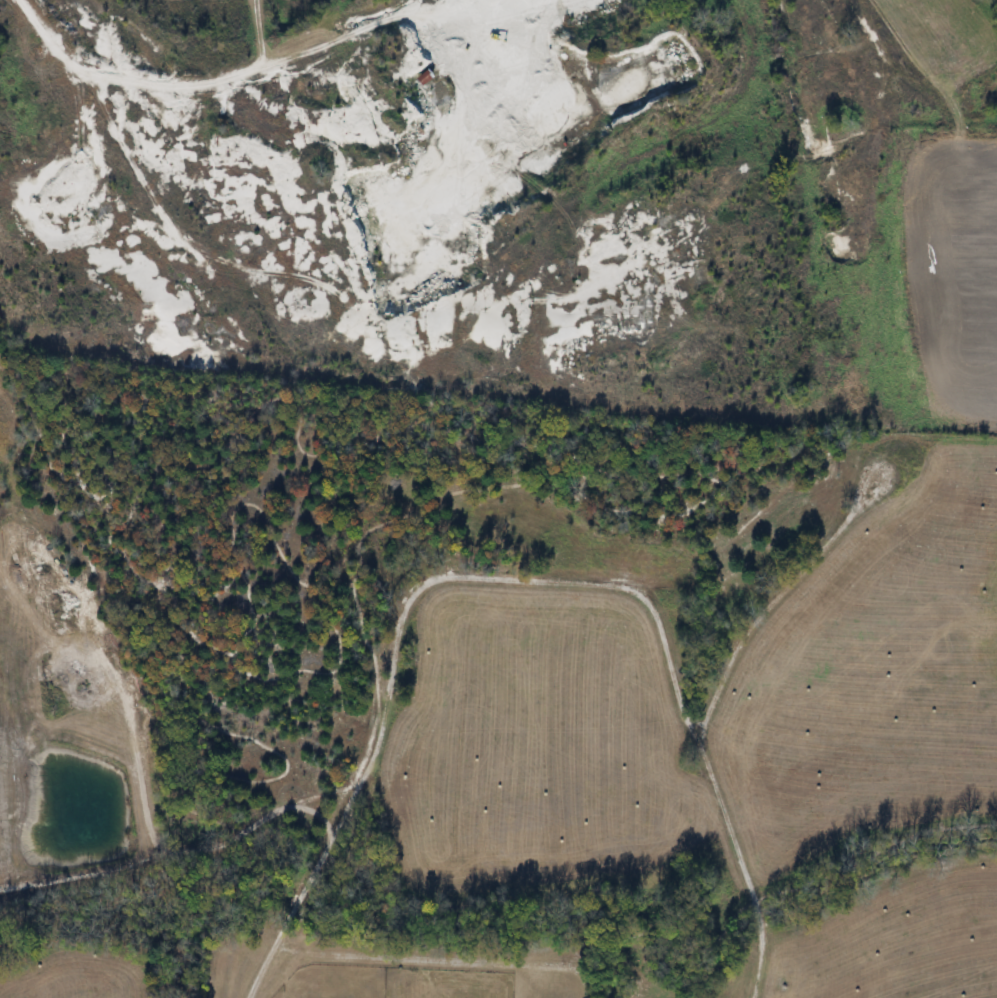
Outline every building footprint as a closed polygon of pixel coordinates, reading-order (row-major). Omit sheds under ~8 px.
[(437,76),(431,70),(420,81),(426,87),(437,76)]
